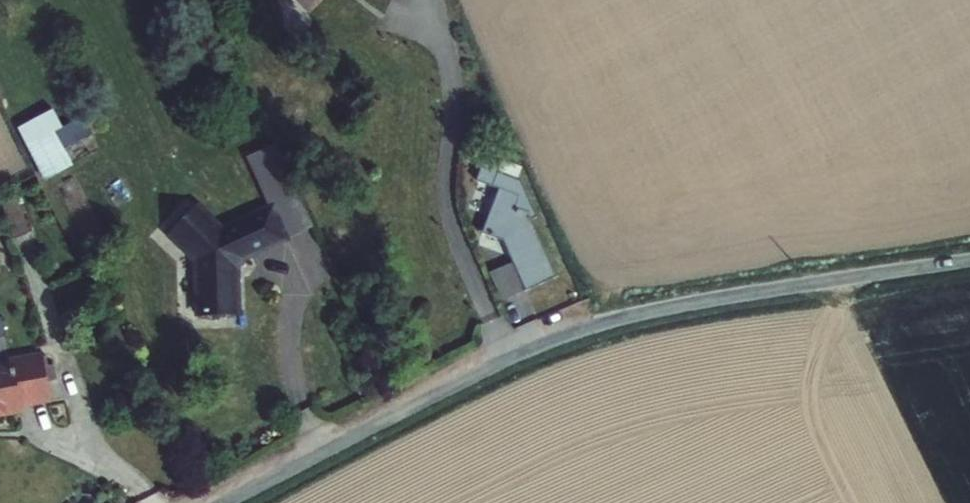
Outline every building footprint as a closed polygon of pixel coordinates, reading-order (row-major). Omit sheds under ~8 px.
[(317,10),(326,0),(307,0),(317,10)] [(81,128),(32,154),(47,184),(69,173),(62,158),(89,145),(81,128)] [(485,227),(504,238),(527,291),(559,277),(536,220),(543,216),(529,182),(502,171),(510,156),(494,148),(482,172),(497,180),(504,183),(485,227)] [(14,237),(32,229),(18,194),(0,201),(0,205),(14,237)] [(203,271),(205,322),(246,320),(245,273),(253,264),(291,243),(274,209),(224,235),(203,214),(174,243),(203,271)] [(0,362),(0,405),(7,404),(8,408),(42,403),(36,361),(3,366),(2,362),(0,362)]
